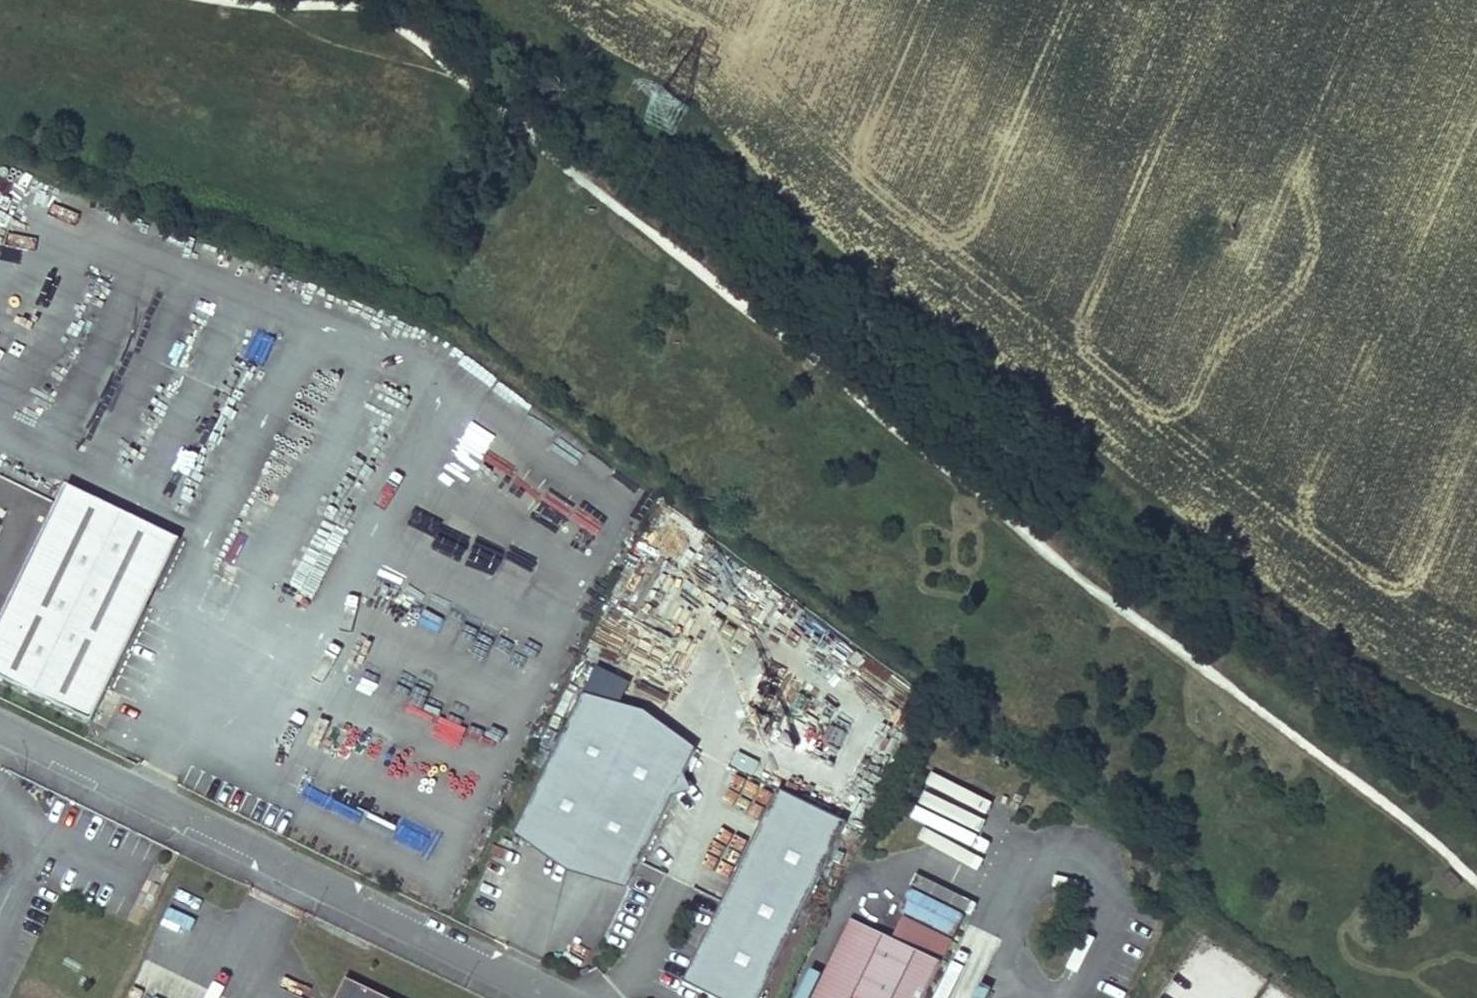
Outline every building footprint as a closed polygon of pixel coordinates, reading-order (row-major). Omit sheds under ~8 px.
[(0,619),(0,678),(91,722),(179,540),(65,485),(56,503),(0,619)] [(695,752),(582,697),(515,832),(629,888),(695,752)] [(837,749),(844,733),(826,726),(820,742),(837,749)] [(738,754),(733,766),(750,774),(755,762),(738,754)] [(683,984),(713,997),(761,997),(846,823),(777,790),(683,984)] [(812,997),(925,997),(953,941),(889,909),(878,932),(850,919),(812,997)] [(347,979),(337,997),(386,997),(347,979)]
